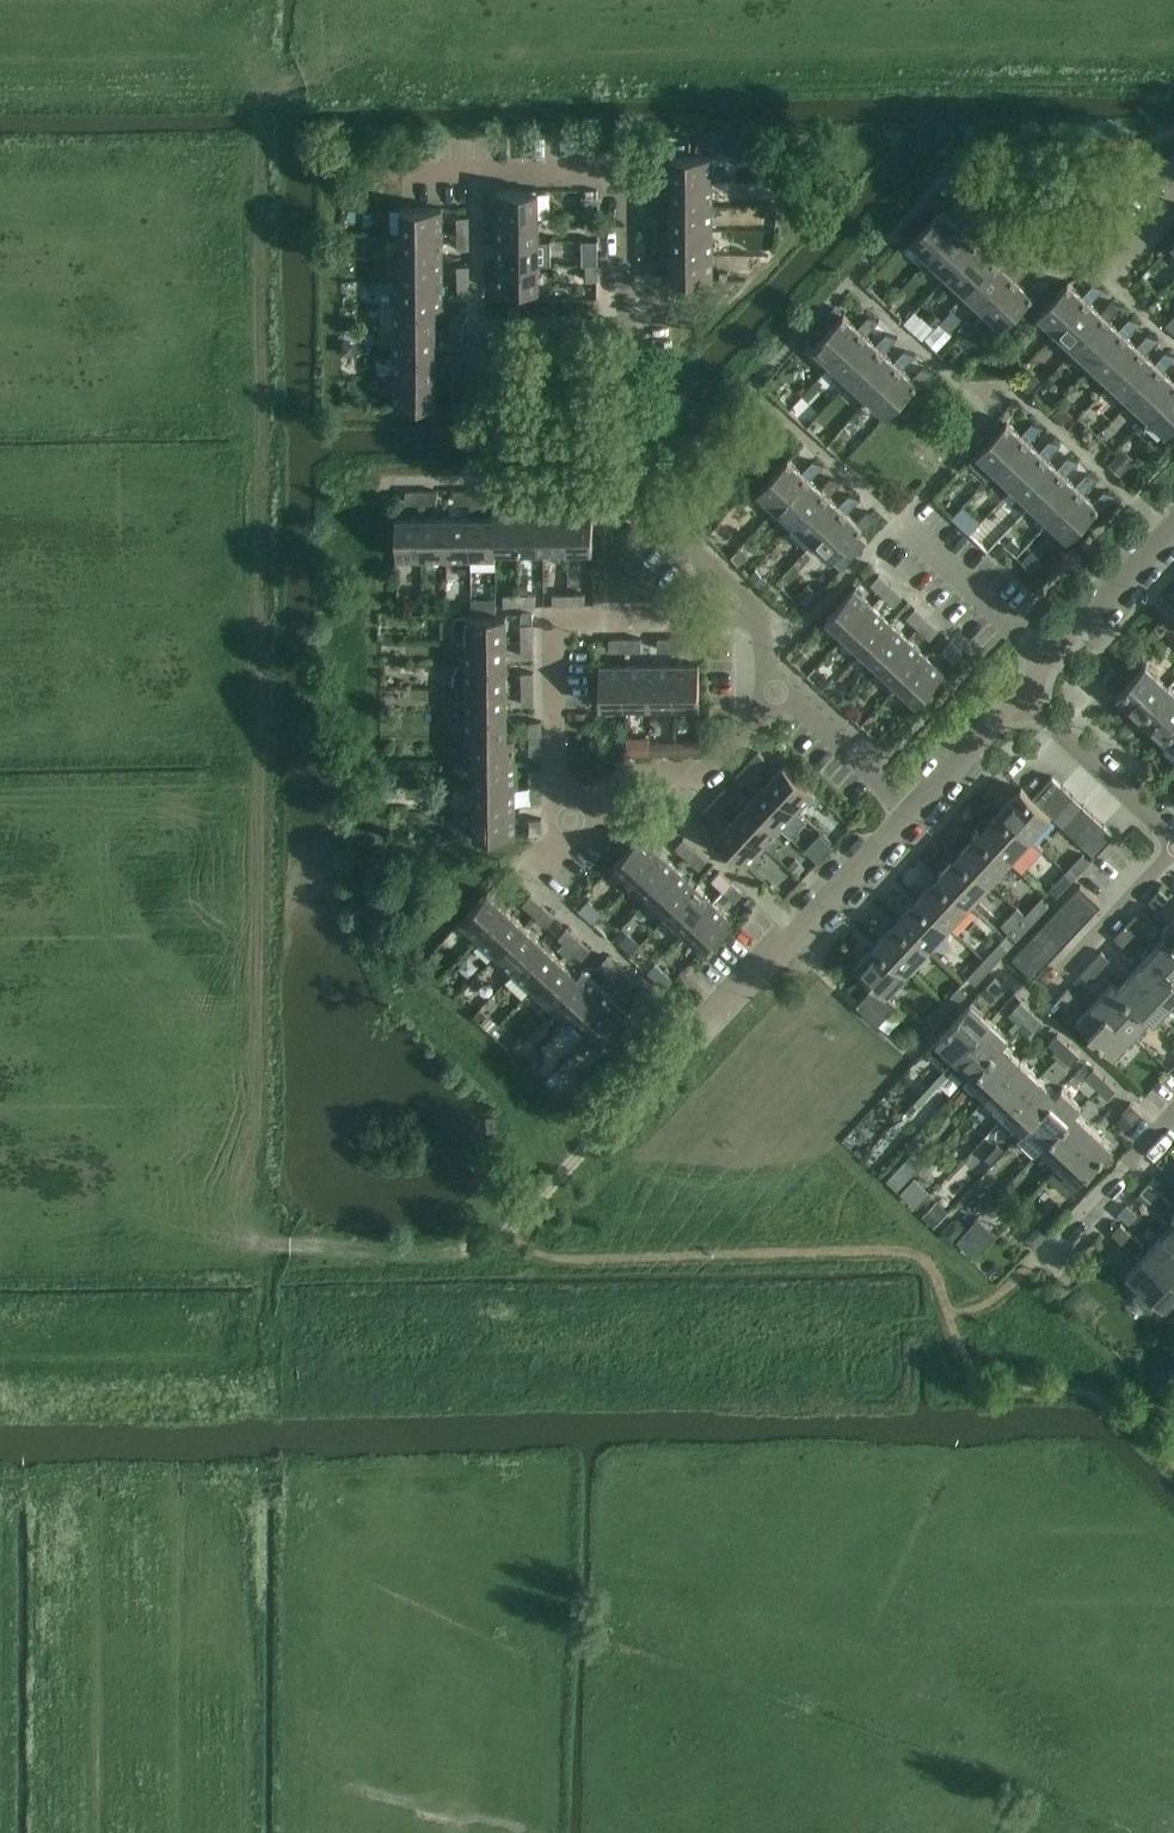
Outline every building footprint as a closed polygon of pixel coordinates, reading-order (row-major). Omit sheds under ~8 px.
[(703,155),(673,155),(673,181),(682,181),(714,181),(714,156),(714,155),(712,155),(703,155)] [(647,165),(645,165),(645,181),(647,181),(657,181),(657,176),(657,165),(647,165)] [(659,176),(657,176),(657,181),(657,185),(669,185),(669,176),(659,176)] [(647,181),(645,181),(645,197),(647,197),(657,197),(657,185),(657,181),(647,181)] [(682,181),(673,181),(673,204),(714,204),(714,182),(714,181),(682,181)] [(540,189),(499,190),(499,210),(499,213),(499,215),(540,215),(540,213),(540,210),(540,191),(540,189)] [(673,204),(673,229),(714,230),(714,204),(673,204)] [(403,207),(403,231),(444,230),(444,207),(403,207)] [(943,208),(913,241),(914,242),(930,257),(960,225),(962,226),(963,227),(965,229),(978,214),(967,210),(957,221),(943,208)] [(647,214),(645,214),(645,228),(647,228),(657,228),(657,214),(647,214)] [(540,215),(499,215),(500,238),(540,238),(540,215)] [(458,217),(459,231),(470,231),(470,217),(458,217)] [(960,225),(930,257),(931,258),(936,262),(950,275),(969,254),(980,242),(983,246),(997,231),(985,227),(975,238),(965,229),(963,227),(962,226),(960,225)] [(647,228),(645,228),(645,246),(647,246),(657,246),(657,228),(647,228)] [(673,229),(673,253),(715,253),(714,230),(673,229)] [(403,231),(403,256),(445,256),(444,230),(403,231)] [(459,248),(471,248),(470,231),(459,231),(459,248)] [(500,238),(500,265),(541,264),(540,238),(500,238)] [(597,239),(582,239),(582,263),(586,263),(597,263),(597,247),(597,239)] [(969,254),(950,275),(968,292),(998,259),(1001,262),(1015,248),(1004,244),(993,255),(983,246),(980,242),(969,254)] [(673,253),(673,280),(715,279),(715,253),(673,253)] [(445,256),(403,256),(403,278),(403,280),(403,281),(445,281),(445,280),(445,276),(445,256)] [(998,259),(968,292),(985,308),(1016,276),(1017,277),(1020,280),(1033,265),(1022,261),(1012,272),(1001,262),(998,259)] [(647,262),(646,262),(646,279),(648,279),(657,279),(657,262),(647,262)] [(597,263),(586,263),(586,279),(597,279),(597,263)] [(500,265),(500,290),(541,289),(541,264),(500,265)] [(459,265),(459,281),(471,281),(471,265),(459,265)] [(1016,276),(985,308),(986,309),(1004,326),(1028,300),(1029,301),(1032,303),(1052,282),(1040,278),(1030,289),(1020,280),(1017,277),(1016,276)] [(445,281),(403,281),(403,305),(438,306),(445,306),(445,281)] [(459,297),(471,297),(471,281),(459,281),(459,297)] [(1039,313),(1058,331),(1089,298),(1092,302),(1106,287),(1094,283),(1084,294),(1070,281),(1039,313)] [(1089,298),(1058,331),(1076,348),(1107,315),(1110,318),(1124,304),(1112,300),(1103,311),(1092,302),(1089,298)] [(396,305),(397,330),(438,330),(437,306),(403,305),(396,305)] [(933,311),(925,318),(933,326),(940,318),(933,311)] [(464,314),(452,314),(452,328),(464,328),(464,322),(464,321),(464,314)] [(815,346),(834,363),(863,332),(866,335),(880,319),(868,316),(858,327),(844,314),(815,346)] [(1107,315),(1076,348),(1094,364),(1125,332),(1129,335),(1142,321),(1131,317),(1120,328),(1110,318),(1107,315)] [(922,316),(911,327),(922,337),(933,326),(926,319),(922,316)] [(939,322),(925,337),(937,348),(951,333),(939,322)] [(464,328),(452,328),(452,329),(452,346),(463,346),(464,346),(464,328)] [(397,330),(397,355),(438,355),(438,330),(397,330)] [(863,332),(834,363),(851,380),(880,348),(884,351),(897,336),(887,333),(877,344),(866,335),(863,332)] [(1125,332),(1094,364),(1112,380),(1142,348),(1146,352),(1147,352),(1160,338),(1148,334),(1139,345),(1129,335),(1125,332)] [(356,340),(342,340),(342,355),(356,355),(356,340)] [(880,348),(851,380),(869,396),(899,366),(903,369),(916,354),(905,350),(895,361),(884,351),(880,348)] [(1112,380),(1130,398),(1161,366),(1165,369),(1173,359),(1173,353),(1167,351),(1157,362),(1147,352),(1146,352),(1142,348),(1112,380)] [(397,355),(397,379),(438,378),(438,355),(397,355)] [(452,363),(452,378),(464,378),(464,363),(452,363)] [(899,366),(869,396),(888,414),(911,389),(914,392),(934,371),(922,367),(912,378),(899,366)] [(1130,398),(1149,415),(1173,390),(1173,378),(1165,369),(1161,366),(1130,398)] [(1030,368),(1018,382),(1029,392),(1041,379),(1030,368)] [(1051,377),(1045,382),(1053,390),(1058,385),(1051,377)] [(397,379),(397,405),(438,405),(438,378),(397,379)] [(452,394),(464,394),(464,378),(452,378),(452,394)] [(1149,415),(1168,433),(1173,427),(1173,390),(1149,415)] [(1061,404),(1052,414),(1063,424),(1072,414),(1061,404)] [(1009,419),(979,452),(971,460),(988,477),(996,468),(998,470),(1028,437),(1031,440),(1044,426),(1033,422),(1023,433),(1009,419)] [(1028,437),(998,470),(1015,486),(1045,453),(1049,457),(1063,443),(1051,439),(1041,450),(1031,440),(1028,437)] [(1119,450),(1108,462),(1123,476),(1134,464),(1119,450)] [(1045,453),(1015,486),(1033,503),(1063,470),(1067,474),(1081,460),(1069,456),(1059,467),(1049,457),(1045,453)] [(790,457),(759,490),(778,507),(809,475),(812,478),(826,464),(814,460),(804,471),(790,457)] [(1063,470),(1033,503),(1034,504),(1051,520),(1082,488),(1086,491),(1099,477),(1087,473),(1078,484),(1068,475),(1067,474),(1063,470)] [(809,475),(778,507),(796,524),(827,492),(831,495),(844,481),(832,476),(822,487),(812,478),(809,475)] [(1082,488),(1051,520),(1070,538),(1094,512),(1098,515),(1117,493),(1106,489),(1096,501),(1086,491),(1082,488)] [(407,503),(422,503),(422,490),(407,490),(407,503)] [(422,490),(422,503),(439,502),(439,490),(422,490)] [(456,502),(471,502),(472,490),(456,490),(456,502)] [(472,490),(471,502),(472,510),(488,510),(487,490),(472,490)] [(827,492),(796,524),(815,541),(845,509),(849,512),(862,497),(851,494),(840,504),(831,495),(827,492)] [(961,507),(952,516),(955,518),(970,532),(978,524),(961,507)] [(543,510),(544,550),(568,550),(568,509),(543,510)] [(568,509),(568,550),(593,549),(592,509),(568,509)] [(845,509),(815,541),(843,568),(869,541),(862,534),(880,514),(869,510),(859,521),(849,512),(845,509)] [(494,518),(495,550),(519,550),(519,510),(494,510),(494,518)] [(519,510),(519,550),(544,550),(543,510),(519,510)] [(422,518),(397,518),(397,559),(399,559),(422,559),(422,518)] [(422,518),(422,559),(423,559),(447,558),(447,518),(422,518)] [(447,518),(447,558),(472,558),(472,518),(447,518)] [(494,518),(472,518),(472,558),(472,569),(495,569),(495,558),(495,550),(494,518)] [(987,525),(976,537),(987,548),(999,535),(987,525)] [(1012,538),(1007,544),(1015,551),(1021,545),(1012,538)] [(739,548),(731,555),(739,564),(747,557),(739,548)] [(756,569),(749,576),(755,582),(761,575),(756,569)] [(881,574),(872,583),(883,592),(891,584),(881,574)] [(568,575),(560,575),(560,592),(568,592),(568,575)] [(761,575),(755,582),(760,587),(767,580),(761,575)] [(808,582),(797,595),(809,606),(820,593),(808,582)] [(891,584),(883,592),(884,594),(886,596),(896,605),(904,596),(893,586),(892,585),(891,584)] [(855,588),(827,618),(842,632),(844,634),(872,604),(870,602),(868,601),(855,588)] [(519,593),(520,604),(537,604),(537,592),(519,593)] [(554,592),(554,604),(570,604),(570,592),(568,592),(560,592),(554,592)] [(570,592),(570,604),(586,604),(586,592),(570,592)] [(505,593),(505,605),(520,604),(519,593),(505,593)] [(872,604),(844,634),(859,648),(861,649),(862,650),(890,621),(888,619),(887,619),(872,604)] [(916,607),(908,616),(918,626),(927,617),(916,607)] [(522,612),(523,640),(534,640),(534,623),(533,623),(533,613),(522,612)] [(459,639),(467,639),(467,640),(498,640),(507,640),(507,615),(467,615),(467,613),(459,614),(455,618),(455,635),(459,639)] [(927,617),(918,626),(920,628),(921,629),(931,638),(939,629),(929,619),(928,618),(927,617)] [(890,621),(862,650),(877,664),(879,666),(907,637),(904,635),(903,634),(890,621)] [(626,637),(611,637),(611,650),(626,650),(626,637)] [(627,637),(626,637),(626,650),(627,650),(635,650),(643,650),(643,638),(627,637)] [(907,637),(879,666),(894,680),(896,683),(898,684),(910,672),(926,655),(924,653),(923,652),(907,637)] [(660,649),(676,649),(676,638),(660,638),(660,649)] [(676,638),(676,649),(691,649),(691,638),(676,638)] [(467,640),(467,657),(467,663),(507,663),(507,640),(498,640),(467,640)] [(523,655),(534,655),(534,640),(523,640),(523,655)] [(944,650),(956,661),(964,652),(952,641),(944,650)] [(800,647),(792,656),(801,664),(809,655),(800,647)] [(1139,648),(1131,657),(1140,665),(1148,656),(1139,648)] [(910,672),(898,684),(900,685),(918,702),(945,672),(926,655),(910,672)] [(460,688),(467,688),(507,688),(507,663),(467,663),(462,663),(454,670),(454,682),(460,688)] [(602,665),(601,665),(601,706),(602,706),(627,706),(627,705),(626,699),(626,695),(626,693),(626,690),(626,689),(626,665),(602,665)] [(629,665),(626,665),(626,689),(626,690),(626,693),(626,695),(626,699),(627,705),(627,706),(628,706),(630,706),(651,706),(650,665),(631,665),(629,665)] [(653,665),(650,665),(651,706),(652,706),(653,706),(676,705),(675,665),(655,665),(653,665)] [(677,665),(675,665),(676,705),(677,705),(681,705),(700,705),(700,698),(700,665),(680,665),(677,665)] [(1131,682),(1119,695),(1140,715),(1168,685),(1147,665),(1144,668),(1143,669),(1131,682)] [(523,672),(523,687),(535,687),(535,672),(523,672)] [(825,672),(817,681),(826,689),(834,680),(825,672)] [(1140,715),(1141,716),(1143,719),(1162,736),(1173,722),(1173,691),(1170,687),(1169,686),(1168,685),(1140,715)] [(523,704),(535,703),(535,687),(523,687),(523,704)] [(467,688),(467,712),(508,712),(507,688),(467,688)] [(842,690),(837,695),(839,701),(845,702),(850,698),(848,692),(842,690)] [(453,701),(443,701),(443,712),(453,712),(453,701)] [(508,712),(467,712),(467,737),(475,737),(508,737),(508,712)] [(530,721),(530,736),(542,736),(542,720),(530,721)] [(1162,736),(1163,737),(1164,738),(1173,747),(1173,722),(1162,736)] [(531,752),(543,752),(542,736),(530,736),(523,736),(523,745),(530,745),(531,752)] [(508,737),(475,737),(475,739),(475,762),(516,762),(516,737),(508,737)] [(688,738),(676,738),(676,740),(676,752),(688,753),(688,738)] [(650,740),(638,741),(638,753),(650,753),(650,740)] [(663,740),(650,740),(650,753),(663,753),(663,740)] [(759,751),(748,763),(757,771),(768,759),(759,751)] [(516,762),(475,762),(475,784),(516,784),(516,762)] [(748,763),(737,775),(746,783),(757,771),(748,763)] [(769,780),(798,809),(814,791),(785,763),(769,780)] [(531,769),(531,784),(543,784),(543,769),(531,769)] [(1050,778),(1034,796),(1044,806),(1064,785),(1053,775),(1050,778)] [(752,799),(781,827),(798,809),(769,780),(752,799)] [(516,784),(475,784),(475,788),(475,806),(475,808),(475,810),(516,810),(516,802),(516,788),(516,784)] [(531,801),(543,801),(543,784),(531,784),(531,801)] [(1064,785),(1044,806),(1054,816),(1074,795),(1064,785)] [(1002,809),(1033,838),(1054,816),(1044,806),(1034,796),(1023,786),(1002,809)] [(726,787),(716,799),(724,807),(725,806),(735,795),(734,794),(726,787)] [(1074,795),(1054,816),(1065,825),(1084,804),(1074,795)] [(716,799),(705,810),(713,818),(724,807),(716,799)] [(735,816),(765,844),(781,827),(752,799),(735,816)] [(1084,804),(1065,825),(1075,835),(1095,814),(1084,804)] [(981,831),(1013,860),(1033,838),(1002,809),(981,831)] [(516,810),(475,810),(476,835),(477,835),(480,835),(516,835),(516,810)] [(1095,814),(1075,835),(1085,845),(1105,824),(1095,814)] [(664,835),(672,826),(661,815),(653,824),(664,835)] [(717,836),(747,863),(765,844),(735,816),(717,836)] [(531,818),(531,834),(543,834),(543,818),(531,818)] [(836,824),(825,834),(833,842),(843,831),(836,824)] [(1105,824),(1085,845),(1097,855),(1116,834),(1105,824)] [(961,853),(992,882),(1013,860),(981,831),(961,853)] [(641,835),(614,864),(631,880),(632,881),(639,874),(645,866),(659,852),(657,850),(656,849),(641,835)] [(677,846),(688,856),(696,848),(685,838),(677,846)] [(700,868),(708,859),(696,848),(688,856),(700,868)] [(639,874),(632,881),(633,881),(647,895),(648,896),(650,898),(677,869),(677,868),(675,866),(659,852),(645,866),(639,874)] [(940,875),(972,904),(992,882),(961,853),(940,875)] [(1083,853),(1067,870),(1075,878),(1092,860),(1083,853)] [(796,858),(788,867),(798,875),(806,867),(796,858)] [(677,869),(650,898),(668,914),(695,885),(677,869)] [(1051,888),(1059,895),(1075,878),(1067,870),(1051,888)] [(512,892),(520,883),(508,871),(500,880),(512,892)] [(713,879),(724,890),(732,881),(720,871),(713,879)] [(920,897),(951,926),(972,904),(940,875),(920,897)] [(736,901),(744,893),(732,881),(724,890),(736,901)] [(1071,895),(1092,915),(1102,904),(1098,900),(1081,884),(1071,895)] [(695,885),(668,914),(686,931),(713,901),(695,885)] [(1150,900),(1159,908),(1170,897),(1161,888),(1150,900)] [(489,891),(461,920),(478,936),(506,907),(489,891)] [(524,903),(536,914),(544,905),(532,894),(524,903)] [(1062,905),(1082,925),(1092,915),(1071,895),(1062,905)] [(898,920),(931,948),(951,926),(920,897),(898,920)] [(1018,907),(1034,922),(1051,904),(1043,897),(1026,914),(1018,906),(1018,907)] [(589,899),(579,909),(593,922),(603,912),(592,903),(589,899)] [(713,901),(686,931),(705,948),(732,918),(713,901)] [(547,925),(556,916),(544,905),(536,914),(547,925)] [(1052,916),(1073,935),(1082,925),(1062,905),(1061,906),(1052,916)] [(506,907),(478,936),(495,951),(496,952),(497,954),(498,953),(508,943),(525,925),(521,921),(520,920),(506,907)] [(1002,924),(1017,939),(1034,922),(1018,907),(1002,924)] [(1137,914),(1126,926),(1135,934),(1146,923),(1137,914)] [(1042,926),(1063,946),(1073,935),(1052,916),(1042,926)] [(1164,928),(1169,933),(1173,937),(1173,917),(1164,928)] [(878,942),(910,971),(931,948),(898,920),(878,942)] [(498,953),(497,954),(514,970),(541,940),(525,925),(508,943),(498,953)] [(1033,936),(1054,956),(1063,946),(1042,926),(1040,928),(1033,936)] [(1126,926),(1116,937),(1125,945),(1135,934),(1126,926)] [(559,936),(571,947),(579,938),(568,927),(559,936)] [(623,927),(613,937),(631,953),(641,943),(623,927)] [(1152,951),(1173,971),(1173,937),(1169,933),(1167,935),(1152,951)] [(1023,946),(1044,966),(1054,956),(1033,936),(1023,946)] [(583,958),(591,949),(579,938),(571,947),(583,958)] [(541,940),(514,970),(515,971),(532,986),(532,987),(560,958),(541,940)] [(1001,941),(969,976),(977,983),(1009,948),(1001,941)] [(857,965),(876,983),(877,983),(889,994),(910,971),(878,942),(857,965)] [(1013,957),(1034,977),(1044,966),(1023,946),(1013,957)] [(1103,951),(1092,963),(1101,971),(1112,959),(1103,951)] [(1172,1003),(1173,1001),(1173,971),(1152,951),(1136,969),(1172,1003)] [(600,964),(612,975),(620,966),(608,955),(600,964)] [(560,958),(532,987),(550,1003),(554,998),(577,974),(561,959),(560,958)] [(655,963),(647,971),(648,972),(665,988),(673,979),(655,963)] [(1092,963),(1082,973),(1091,982),(1101,971),(1092,963)] [(624,986),(632,977),(620,966),(612,975),(624,986)] [(577,974),(554,998),(556,1000),(573,1016),(601,986),(599,984),(589,975),(582,969),(577,974)] [(1119,987),(1118,988),(1149,1016),(1155,1022),(1156,1020),(1172,1003),(1136,969),(1120,986),(1119,987)] [(999,996),(1007,987),(996,976),(988,985),(999,996)] [(1113,982),(1096,1000),(1133,1034),(1149,1016),(1118,988),(1119,987),(1120,986),(1114,981),(1113,982)] [(858,1002),(880,1022),(898,1003),(889,994),(877,983),(876,983),(858,1002)] [(960,985),(944,1002),(952,1010),(968,993),(960,985)] [(601,986),(573,1016),(591,1033),(618,1003),(601,986)] [(1069,987),(1058,999),(1067,1007),(1078,996),(1069,987)] [(636,998),(648,1009),(657,1000),(644,989),(636,998)] [(1022,1000),(1013,1009),(1024,1020),(1032,1009),(1022,1000)] [(1094,1003),(1079,1019),(1115,1052),(1130,1037),(1132,1035),(1133,1034),(1096,1000),(1096,1001),(1094,1003)] [(928,1020),(935,1027),(952,1010),(944,1002),(928,1020)] [(972,1002),(937,1039),(929,1049),(930,1050),(934,1055),(941,1062),(947,1066),(947,1067),(956,1057),(957,1058),(992,1020),(972,1002)] [(618,1003),(591,1033),(609,1050),(637,1020),(618,1003)] [(1032,1009),(1024,1020),(1036,1030),(1045,1021),(1032,1009)] [(992,1020),(957,1058),(974,1074),(1004,1042),(1009,1036),(992,1020)] [(1050,1043),(1062,1054),(1069,1044),(1058,1034),(1050,1043)] [(1004,1042),(974,1074),(969,1079),(988,1097),(1023,1059),(1005,1042),(1004,1042)] [(1069,1044),(1062,1054),(1072,1064),(1081,1055),(1069,1044)] [(1023,1059),(988,1097),(1007,1114),(1041,1076),(1023,1059)] [(1086,1077),(1098,1087),(1106,1078),(1095,1068),(1086,1077)] [(1041,1076),(1007,1114),(1023,1130),(1058,1092),(1041,1076)] [(1109,1097),(1117,1088),(1106,1078),(1098,1087),(1109,1097)] [(1023,1130),(1018,1136),(1035,1151),(1036,1152),(1042,1146),(1076,1110),(1081,1104),(1064,1088),(1063,1087),(1058,1092),(1023,1130)] [(1132,1102),(1123,1111),(1124,1113),(1134,1121),(1135,1122),(1143,1113),(1132,1102)] [(1076,1110),(1042,1146),(1043,1147),(1061,1163),(1062,1164),(1095,1128),(1077,1110),(1076,1110)] [(1124,1113),(1118,1120),(1127,1129),(1134,1121),(1124,1113)] [(1062,1164),(1050,1176),(1068,1193),(1114,1145),(1095,1128),(1062,1164)] [(898,1166),(885,1181),(890,1185),(897,1192),(911,1177),(898,1166)] [(1142,1190),(1153,1201),(1162,1191),(1151,1181),(1142,1190)] [(1142,1190),(1136,1196),(1145,1204),(1147,1206),(1153,1201),(1142,1190)] [(1173,1202),(1162,1191),(1153,1201),(1164,1211),(1173,1202)] [(937,1200),(922,1215),(934,1226),(949,1211),(937,1200)] [(1127,1204),(1119,1214),(1130,1225),(1139,1215),(1128,1205),(1127,1204)] [(955,1217),(941,1232),(952,1242),(966,1227),(955,1217)] [(1162,1235),(1173,1246),(1173,1221),(1162,1235)] [(1114,1231),(1125,1242),(1134,1233),(1122,1222),(1114,1231)] [(1145,1243),(1134,1233),(1125,1242),(1136,1253),(1145,1243)] [(1173,1281),(1173,1246),(1162,1235),(1144,1254),(1173,1281)] [(1141,1287),(1135,1294),(1135,1298),(1147,1309),(1151,1308),(1157,1302),(1163,1307),(1173,1295),(1173,1281),(1144,1254),(1126,1273),(1141,1287)] [(1158,1369),(1149,1380),(1164,1394),(1173,1384),(1158,1369)]
